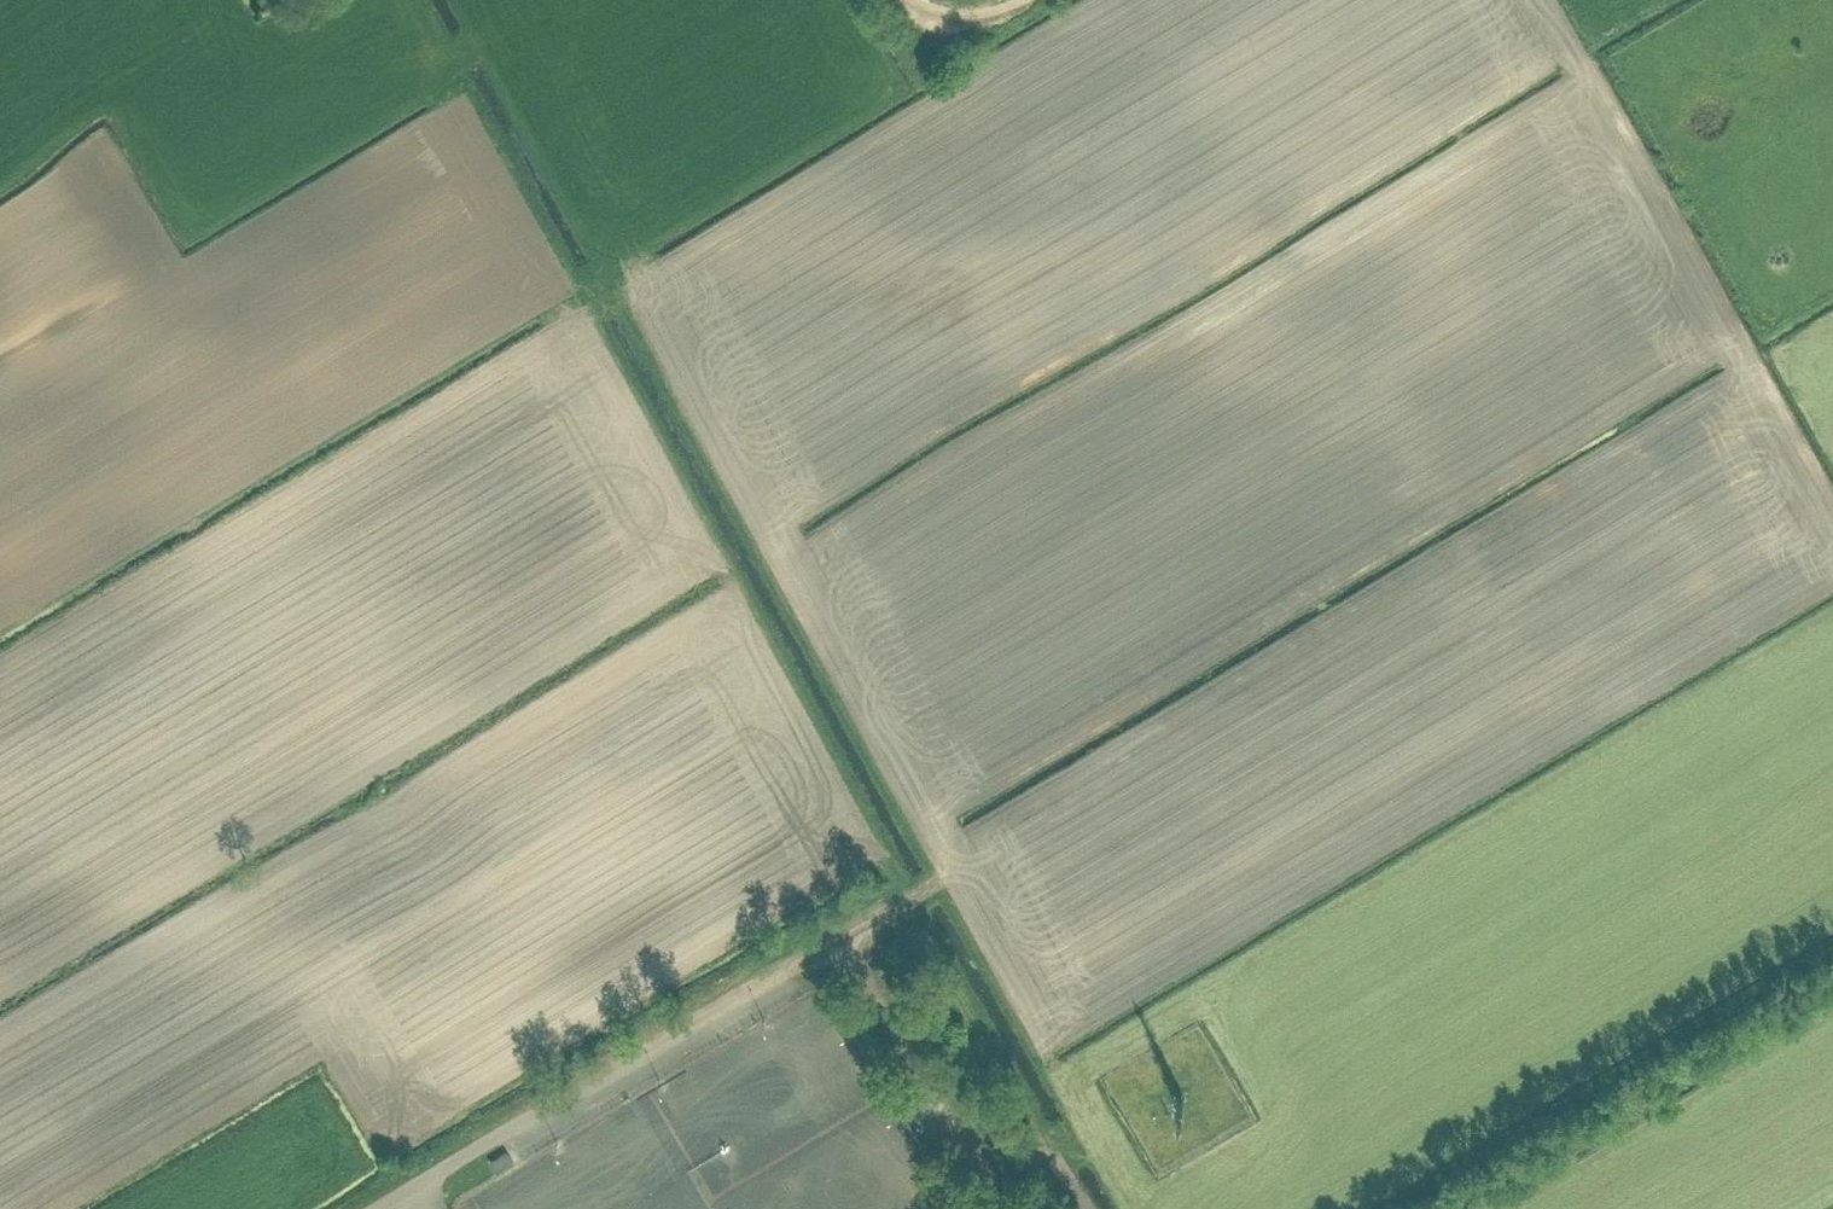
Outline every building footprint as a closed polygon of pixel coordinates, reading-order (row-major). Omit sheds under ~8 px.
[(507,1150),(490,1161),(497,1172),(514,1161),(507,1150)]
